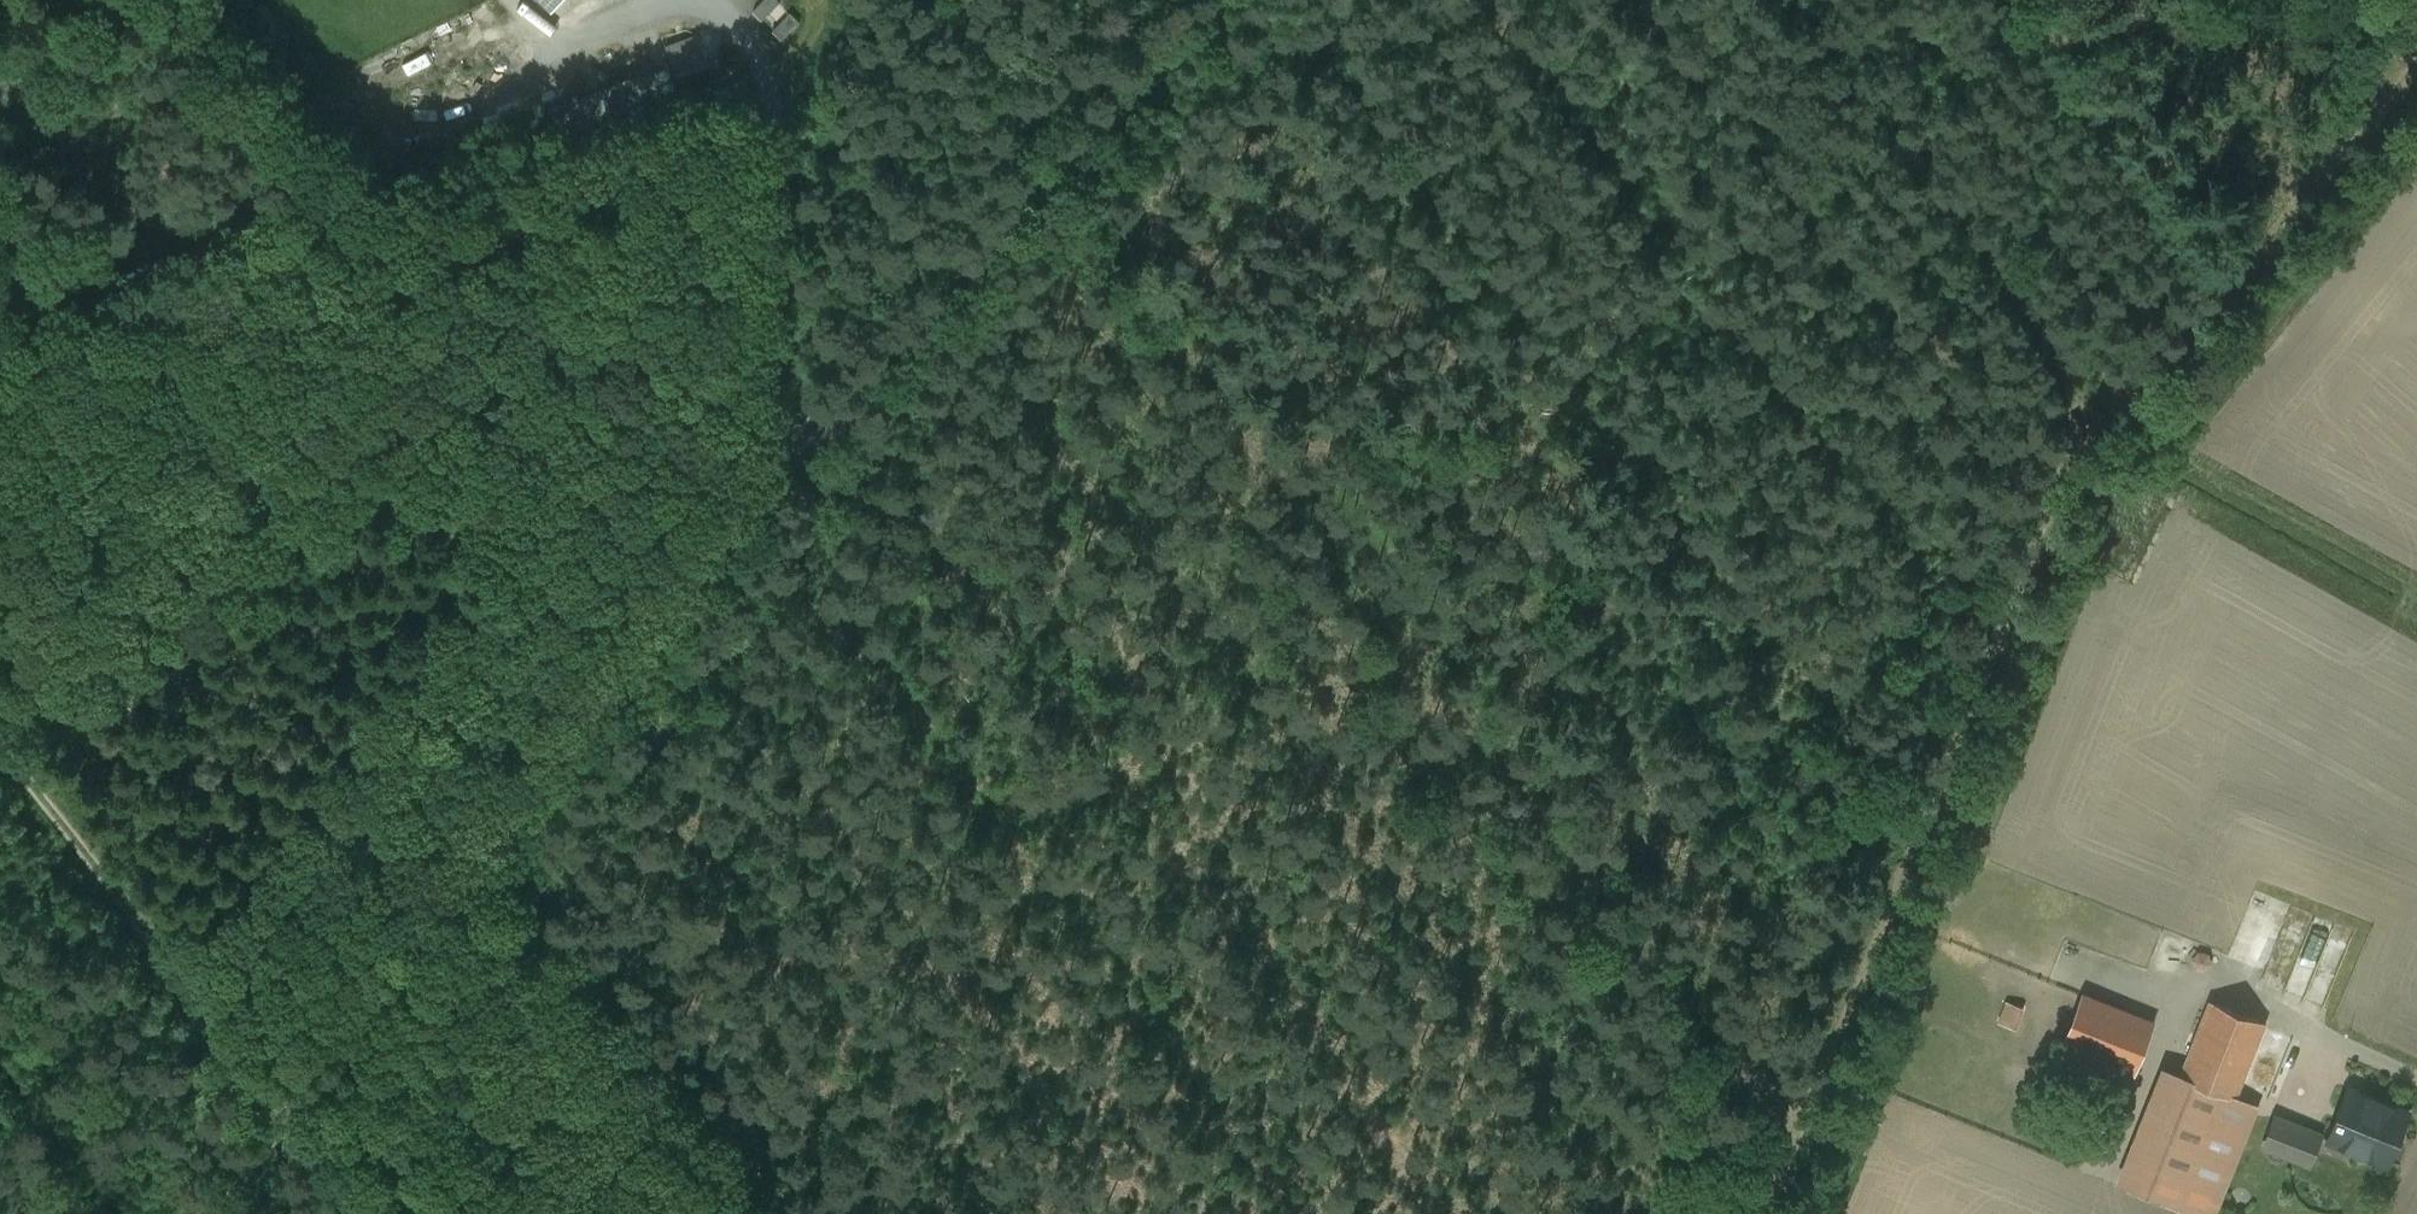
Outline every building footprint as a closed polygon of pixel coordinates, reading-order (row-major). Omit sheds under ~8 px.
[(783,34),(801,17),(784,0),(759,0),(754,4),(783,34)] [(670,67),(675,94),(722,84),(716,58),(670,67)] [(566,90),(579,132),(669,104),(656,63),(566,90)] [(2155,1022),(2083,993),(2062,1044),(2135,1073),(2155,1022)] [(2210,999),(2180,1074),(2162,1067),(2117,1181),(2201,1213),(2212,1213),(2255,1104),(2236,1096),(2266,1022),(2210,999)] [(2008,1002),(2001,1022),(2016,1027),(2023,1007),(2008,1002)] [(2346,1093),(2328,1138),(2388,1162),(2408,1111),(2365,1093),(2362,1099),(2346,1093)] [(2319,1133),(2276,1117),(2266,1144),(2309,1161),(2319,1133)]
